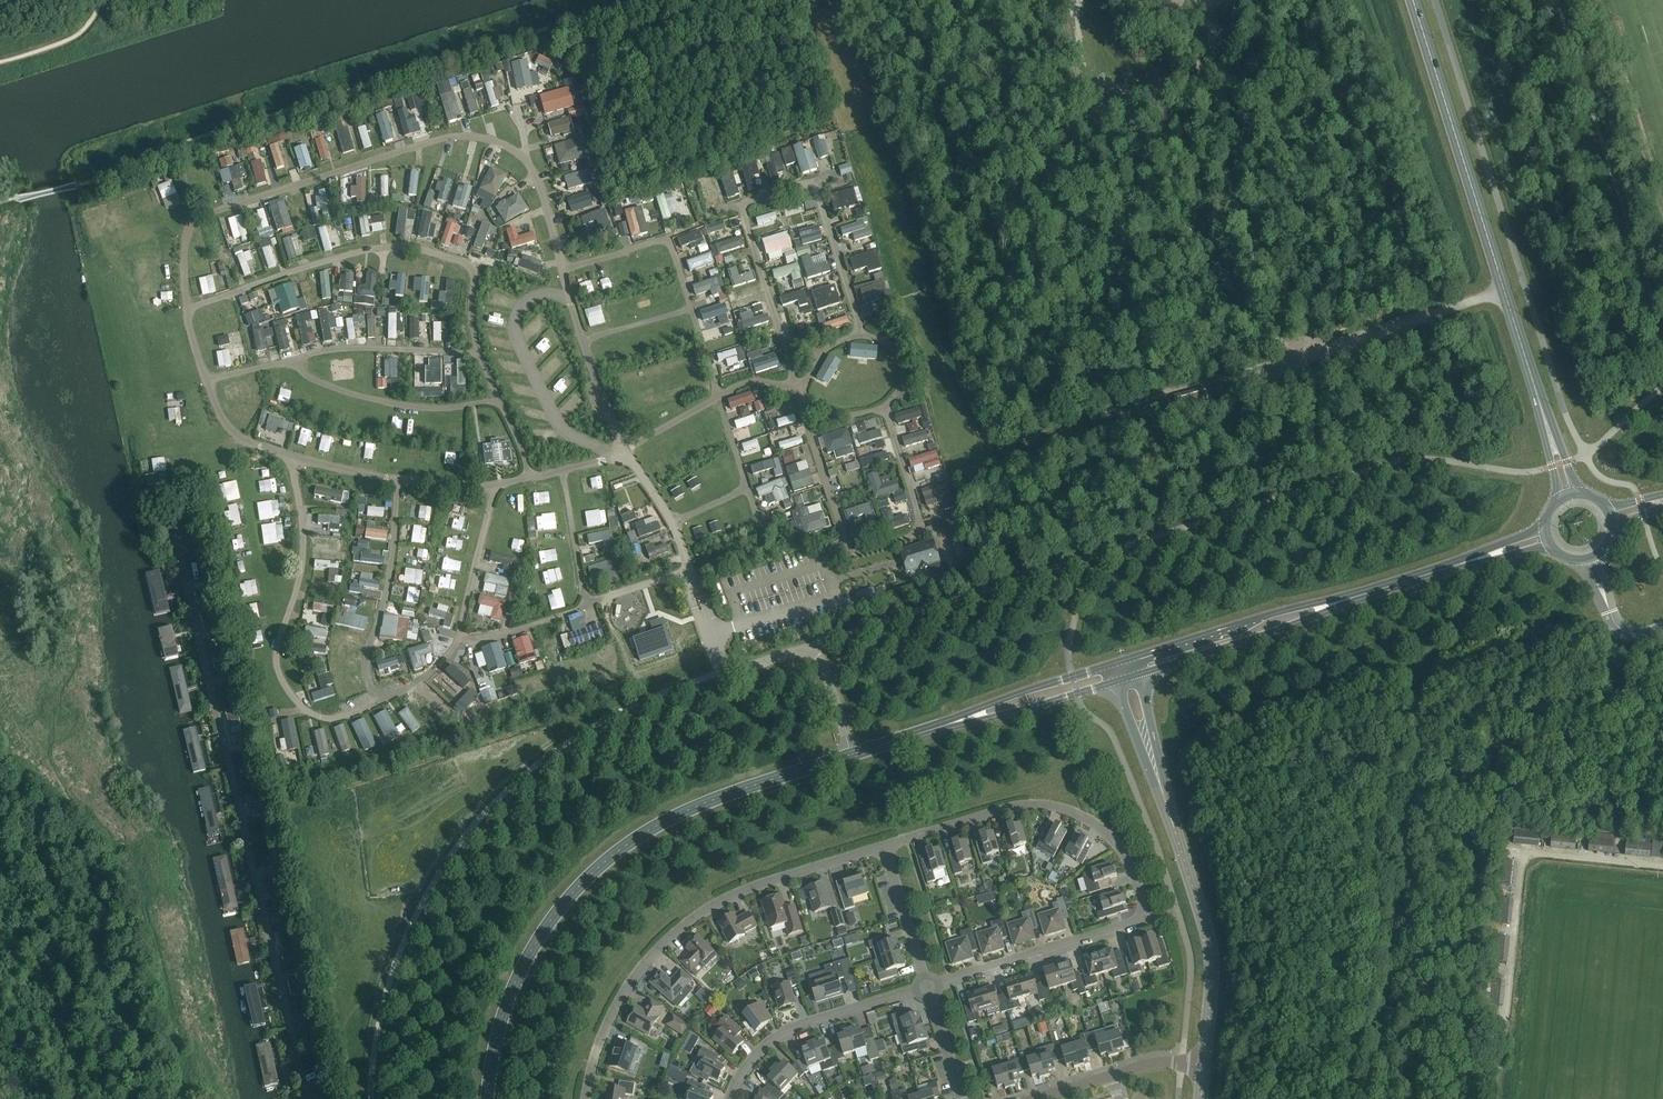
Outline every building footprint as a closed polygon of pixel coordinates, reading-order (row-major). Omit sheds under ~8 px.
[(538,55),(534,63),(549,70),(550,68),(559,72),(562,65),(538,55)] [(526,60),(511,64),(516,89),(531,86),(526,60)] [(483,66),(486,78),(492,76),(489,65),(483,66)] [(456,86),(463,84),(461,76),(454,78),(456,86)] [(468,79),(470,87),(477,85),(474,77),(468,79)] [(434,93),(445,90),(442,78),(431,81),(434,93)] [(501,108),(496,90),(499,89),(497,82),(487,85),(493,110),(501,108)] [(398,89),(403,103),(411,101),(417,122),(430,118),(420,88),(408,92),(407,87),(398,89)] [(480,113),(472,88),(464,91),(471,116),(480,113)] [(567,88),(540,97),(545,114),(573,107),(567,88)] [(458,121),(450,96),(442,99),(449,124),(458,121)] [(436,106),(429,108),(433,127),(441,125),(436,106)] [(583,106),(568,110),(570,118),(585,113),(583,106)] [(372,120),(368,110),(362,112),(366,122),(372,120)] [(405,139),(415,136),(412,128),(418,126),(415,116),(410,118),(408,112),(398,115),(405,139)] [(395,143),(387,115),(379,117),(386,145),(395,143)] [(570,119),(548,125),(551,137),(562,133),(563,136),(573,133),(572,131),(573,131),(570,119)] [(580,128),(582,136),(591,134),(589,125),(580,128)] [(365,152),(373,150),(368,134),(372,133),(370,127),(358,131),(365,152)] [(337,131),(344,156),(351,154),(348,145),(353,143),(348,128),(337,131)] [(292,129),(282,132),(284,142),(295,139),(292,129)] [(277,143),(280,142),(278,134),(267,137),(269,145),(277,143)] [(586,148),(596,146),(594,137),(584,140),(586,148)] [(818,160),(828,157),(822,137),(812,140),(818,160)] [(324,139),(316,141),(322,162),(330,160),(324,139)] [(579,140),(554,146),(560,164),(584,158),(579,140)] [(279,144),(271,147),(278,170),(286,168),(279,144)] [(801,176),(817,172),(811,150),(802,152),(800,145),(793,147),(801,176)] [(306,146),(294,150),(299,169),(312,166),(306,146)] [(777,175),(784,173),(778,154),(763,158),(771,184),(779,182),(777,175)] [(598,157),(589,159),(591,166),(600,164),(598,157)] [(223,171),(233,167),(230,158),(220,161),(223,171)] [(193,161),(195,170),(202,169),(200,159),(193,161)] [(260,159),(250,161),(256,185),(266,182),(260,159)] [(749,191),(758,189),(754,176),(760,174),(756,160),(741,165),(749,191)] [(226,185),(234,183),(237,193),(244,191),(240,175),(246,173),(244,166),(222,172),(226,185)] [(728,198),(740,194),(733,172),(729,173),(727,167),(719,170),(728,198)] [(491,168),(479,189),(495,197),(505,176),(491,168)] [(589,170),(565,177),(567,183),(573,181),(575,188),(593,183),(589,170)] [(439,192),(445,180),(431,172),(425,185),(439,192)] [(151,181),(154,195),(169,192),(166,178),(151,181)] [(351,187),(351,197),(357,197),(357,201),(364,202),(364,179),(357,178),(357,187),(351,187)] [(380,188),(373,188),(373,193),(380,193),(380,196),(388,196),(388,178),(380,178),(380,188)] [(706,204),(714,202),(708,183),(701,185),(706,204)] [(458,187),(453,204),(458,205),(457,207),(465,209),(472,188),(464,186),(463,188),(458,187)] [(124,194),(129,206),(134,204),(131,196),(145,191),(143,187),(124,194)] [(860,193),(858,187),(831,195),(835,210),(859,204),(855,195),(860,193)] [(135,204),(152,198),(149,190),(132,197),(135,204)] [(320,202),(316,203),(317,210),(321,210),(322,214),(331,213),(327,190),(318,191),(320,202)] [(293,211),(300,209),(296,191),(289,192),(293,211)] [(651,200),(658,196),(656,191),(648,194),(651,200)] [(588,192),(566,199),(569,207),(570,207),(572,212),(592,205),(590,201),(588,192)] [(103,193),(97,195),(99,202),(106,200),(103,193)] [(499,206),(495,208),(505,223),(527,209),(518,194),(505,202),(504,201),(498,205),(499,206)] [(79,204),(81,211),(92,208),(90,201),(79,204)] [(102,206),(106,219),(121,214),(116,201),(102,206)] [(279,211),(272,213),(278,230),(292,226),(284,201),(276,204),(279,211)] [(667,228),(674,226),(667,202),(660,205),(667,228)] [(352,205),(343,205),(343,213),(352,213),(352,205)] [(751,212),(753,221),(774,216),(771,207),(751,212)] [(399,208),(396,236),(405,237),(407,220),(415,221),(416,211),(399,208)] [(641,235),(634,208),(624,211),(631,237),(641,235)] [(84,224),(101,222),(100,209),(82,211),(84,224)] [(263,209),(256,211),(262,230),(269,228),(263,209)] [(372,211),(364,211),(365,232),(373,232),(372,211)] [(606,211),(583,220),(586,227),(598,222),(603,233),(613,229),(606,211)] [(814,211),(794,218),(797,224),(816,218),(814,211)] [(423,212),(418,237),(426,239),(427,237),(433,238),(435,225),(429,224),(432,214),(423,212)] [(232,234),(241,230),(235,215),(225,220),(232,234)] [(316,218),(320,243),(341,239),(337,215),(316,218)] [(858,222),(841,228),(843,236),(852,234),(855,241),(873,236),(867,217),(857,220),(858,222)] [(448,223),(440,244),(448,247),(453,233),(456,234),(459,227),(455,225),(456,222),(449,220),(448,223)] [(482,223),(473,247),(481,249),(487,233),(494,235),(496,229),(489,226),(490,226),(482,223)] [(823,240),(819,226),(799,230),(801,238),(792,240),(795,249),(809,245),(808,244),(823,240)] [(465,227),(462,235),(470,238),(473,230),(465,227)] [(514,228),(506,230),(512,248),(535,241),(532,233),(517,238),(514,228)] [(312,229),(302,232),(304,241),(314,238),(312,229)] [(705,242),(701,230),(677,239),(681,248),(690,244),(692,249),(702,245),(701,243),(705,242)] [(282,256),(289,254),(283,232),(276,233),(282,256)] [(793,247),(788,232),(762,239),(767,255),(793,247)] [(140,234),(141,243),(149,243),(149,234),(140,234)] [(461,238),(455,236),(453,243),(459,246),(461,238)] [(745,246),(742,236),(716,245),(719,254),(745,246)] [(291,262),(299,260),(294,238),(286,241),(291,262)] [(190,260),(201,258),(199,245),(187,248),(190,260)] [(262,250),(269,269),(276,267),(270,247),(262,250)] [(494,251),(488,249),(485,255),(491,257),(494,251)] [(883,268),(877,250),(850,258),(854,271),(868,267),(869,273),(883,268)] [(711,253),(687,261),(690,272),(715,263),(714,261),(711,253)] [(253,276),(248,262),(253,261),(251,254),(239,258),(246,278),(253,276)] [(814,266),(811,256),(802,258),(808,279),(832,272),(829,262),(814,266)] [(134,274),(146,274),(147,258),(134,258),(134,274)] [(541,278),(544,269),(533,265),(534,262),(528,260),(527,263),(523,262),(520,270),(541,278)] [(803,279),(798,264),(773,271),(775,279),(791,275),(793,281),(803,279)] [(388,291),(389,266),(381,265),(380,291),(388,291)] [(733,288),(757,280),(754,272),(739,276),(737,267),(728,270),(733,288)] [(357,289),(357,292),(358,294),(359,295),(360,296),(374,298),(376,275),(375,273),(373,272),(371,271),(368,272),(366,275),(365,287),(361,286),(359,287),(357,289)] [(583,271),(571,273),(573,290),(585,288),(583,271)] [(194,291),(209,289),(207,273),(192,275),(194,291)] [(340,276),(339,291),(352,292),(353,274),(345,274),(345,276),(340,276)] [(717,279),(717,277),(693,286),(696,296),(710,291),(712,297),(723,293),(721,288),(724,286),(721,277),(717,279)] [(663,281),(653,283),(658,300),(668,297),(663,281)] [(147,282),(135,282),(135,295),(148,295),(147,282)] [(894,301),(888,282),(861,289),(864,298),(877,294),(880,305),(894,301)] [(299,308),(291,285),(274,290),(281,313),(299,308)] [(841,303),(835,285),(812,292),(818,310),(841,303)] [(254,307),(263,302),(255,287),(246,292),(254,307)] [(805,290),(780,298),(783,306),(799,302),(800,307),(809,304),(805,290)] [(629,294),(621,295),(623,306),(631,304),(629,294)] [(758,294),(739,300),(741,308),(760,302),(758,294)] [(374,299),(356,297),(355,304),(373,306),(374,299)] [(603,314),(613,312),(609,299),(600,302),(603,314)] [(269,312),(276,309),(272,302),(266,305),(269,312)] [(332,306),(337,331),(343,330),(339,305),(332,306)] [(719,305),(701,311),(704,318),(722,311),(719,305)] [(241,323),(255,319),(252,309),(238,312),(241,323)] [(326,310),(318,311),(324,342),(331,341),(329,329),(335,328),(333,314),(326,315),(326,310)] [(770,321),(768,314),(755,319),(737,324),(740,333),(760,327),(759,324),(770,321)] [(304,348),(312,347),(312,346),(315,346),(312,323),(308,323),(307,316),(296,318),(298,326),(300,326),(304,348)] [(375,316),(367,316),(368,338),(376,337),(375,316)] [(410,341),(419,340),(419,319),(410,319),(410,341)] [(723,319),(699,326),(701,335),(725,329),(723,319)] [(205,327),(207,342),(219,341),(217,326),(205,327)] [(286,329),(276,331),(281,354),(291,352),(286,329)] [(264,330),(254,332),(258,354),(269,353),(264,330)] [(641,332),(633,334),(636,344),(643,342),(641,332)] [(615,338),(616,349),(629,347),(627,336),(615,338)] [(606,342),(595,344),(597,353),(608,351),(606,342)] [(852,357),(878,359),(879,345),(853,343),(852,357)] [(217,363),(216,347),(209,347),(209,363),(217,363)] [(743,347),(735,349),(735,350),(717,355),(719,362),(737,356),(738,363),(747,360),(743,347)] [(424,365),(424,351),(415,351),(414,365),(424,365)] [(398,371),(411,371),(410,353),(398,353),(398,371)] [(776,358),(774,353),(753,361),(756,374),(780,366),(778,358),(776,358)] [(831,354),(817,377),(829,384),(842,361),(831,354)] [(456,355),(448,355),(448,371),(456,371),(456,355)] [(396,359),(384,359),(385,379),(390,379),(390,391),(397,391),(396,359)] [(429,367),(425,367),(425,384),(433,384),(440,384),(440,360),(429,360),(429,367)] [(465,381),(464,362),(457,363),(458,374),(455,374),(455,380),(458,379),(458,381),(465,381)] [(414,376),(424,376),(424,367),(414,367),(414,376)] [(877,395),(890,382),(884,376),(871,389),(877,395)] [(230,378),(217,380),(219,395),(232,393),(230,378)] [(386,379),(377,379),(377,388),(386,388),(386,379)] [(266,385),(265,393),(277,394),(278,387),(266,385)] [(828,400),(831,393),(812,387),(810,393),(828,400)] [(753,391),(727,400),(730,410),(756,401),(753,391)] [(298,402),(308,406),(312,397),(301,393),(298,402)] [(842,404),(861,404),(861,395),(842,395),(842,404)] [(222,403),(224,413),(235,411),(233,401),(222,403)] [(162,418),(173,417),(171,403),(160,404),(162,418)] [(399,418),(400,408),(387,407),(386,417),(399,418)] [(923,418),(920,408),(897,415),(900,425),(923,418)] [(734,420),(738,431),(762,423),(759,413),(734,420)] [(425,414),(424,427),(436,427),(436,414),(425,414)] [(796,421),(794,415),(776,421),(778,427),(796,421)] [(416,427),(416,416),(405,416),(405,426),(416,427)] [(267,427),(293,435),(296,427),(284,424),(285,422),(270,417),(267,427)] [(188,419),(184,431),(198,434),(201,422),(188,419)] [(854,446),(849,429),(824,436),(829,454),(854,446)] [(884,438),(882,430),(859,437),(861,445),(884,438)] [(927,431),(904,438),(907,448),(930,441),(927,431)] [(343,452),(344,437),(332,436),(332,451),(343,452)] [(801,437),(789,440),(788,437),(778,440),(781,450),(803,444),(801,437)] [(482,446),(485,464),(493,463),(492,458),(501,458),(502,462),(511,461),(508,442),(500,444),(499,439),(490,440),(491,445),(482,446)] [(766,451),(762,439),(742,445),(746,457),(766,451)] [(373,442),(373,454),(382,454),(382,442),(373,442)] [(417,445),(415,456),(426,459),(429,447),(417,445)] [(436,459),(446,460),(447,448),(437,448),(436,459)] [(180,451),(168,453),(170,465),(182,463),(180,451)] [(942,466),(937,451),(910,459),(913,468),(925,464),(927,471),(942,466)] [(890,460),(888,452),(866,458),(868,466),(890,460)] [(144,455),(146,470),(158,468),(156,453),(144,455)] [(711,464),(720,459),(717,453),(708,458),(711,464)] [(781,469),(777,457),(748,466),(752,477),(781,469)] [(800,473),(797,465),(786,468),(795,493),(815,486),(809,470),(800,473)] [(250,468),(251,482),(263,481),(262,468),(250,468)] [(592,471),(573,475),(577,490),(590,487),(589,484),(595,483),(592,471)] [(853,491),(867,487),(863,472),(836,480),(839,488),(851,484),(853,491)] [(883,486),(879,472),(869,476),(876,499),(901,491),(898,481),(883,486)] [(177,476),(179,484),(188,482),(187,474),(177,476)] [(160,486),(158,476),(145,478),(147,489),(160,486)] [(785,488),(781,479),(756,489),(760,499),(772,494),(776,504),(786,500),(782,490),(785,488)] [(675,481),(665,485),(671,500),(681,496),(675,481)] [(950,482),(923,490),(928,506),(954,498),(950,482)] [(228,486),(217,486),(218,499),(229,499),(228,486)] [(527,502),(546,501),(545,486),(526,487),(527,502)] [(345,495),(317,489),(315,496),(333,500),(332,503),(343,506),(345,495)] [(520,489),(507,490),(507,502),(521,502),(520,489)] [(597,495),(579,497),(580,505),(598,504),(597,495)] [(415,512),(417,501),(407,499),(405,510),(415,512)] [(879,523),(873,503),(845,512),(848,520),(866,515),(869,526),(879,523)] [(769,507),(771,514),(777,511),(775,504),(769,507)] [(367,508),(366,515),(382,517),(383,509),(367,508)] [(581,510),(583,524),(600,521),(598,508),(581,510)] [(810,515),(808,508),(799,510),(806,535),(828,528),(822,511),(810,515)] [(895,518),(892,508),(882,511),(889,531),(911,524),(908,515),(895,518)] [(628,510),(618,514),(620,521),(631,517),(628,510)] [(537,528),(550,526),(548,511),(536,512),(537,528)] [(454,524),(454,514),(444,514),(443,523),(454,524)] [(344,520),(319,518),(319,527),(332,528),(331,533),(343,534),(344,520)] [(700,523),(703,533),(713,530),(710,521),(700,523)] [(727,522),(718,524),(719,530),(729,527),(727,522)] [(405,523),(405,539),(418,540),(419,523),(405,523)] [(641,541),(664,532),(661,524),(649,529),(646,523),(636,526),(641,541)] [(388,531),(366,529),(365,537),(387,540),(388,531)] [(505,533),(502,540),(514,545),(517,538),(505,533)] [(613,533),(588,538),(590,547),(605,544),(608,556),(616,554),(615,542),(613,533)] [(339,541),(317,539),(317,547),(327,547),(327,551),(338,552),(339,541)] [(534,551),(545,550),(545,540),(533,540),(534,551)] [(933,541),(901,551),(907,572),(910,571),(911,571),(916,570),(917,568),(919,568),(920,570),(928,567),(927,565),(939,562),(933,541)] [(403,561),(416,564),(419,548),(406,545),(403,561)] [(652,562),(672,555),(669,546),(657,551),(655,546),(647,549),(652,562)] [(385,567),(386,560),(373,558),(373,554),(364,553),(362,564),(385,567)] [(515,568),(517,559),(493,553),(491,562),(515,568)] [(241,556),(228,557),(230,569),(242,568),(241,556)] [(443,572),(445,564),(432,561),(430,569),(443,572)] [(616,561),(590,570),(593,580),(608,575),(612,585),(622,582),(616,561)] [(315,569),(340,571),(341,564),(316,562),(315,569)] [(415,568),(398,567),(398,580),(415,581),(415,568)] [(555,588),(548,590),(551,603),(561,601),(555,570),(538,573),(541,586),(554,583),(555,588)] [(146,575),(156,617),(172,613),(162,571),(146,575)] [(438,575),(428,574),(427,585),(437,586),(438,575)] [(487,575),(485,586),(498,589),(496,598),(508,601),(513,581),(487,575)] [(243,578),(232,580),(235,593),(246,591),(243,578)] [(304,581),(303,588),(335,592),(336,585),(304,581)] [(383,585),(361,581),(360,588),(352,586),(350,594),(364,597),(366,590),(382,594),(383,585)] [(873,588),(855,593),(858,602),(876,597),(873,588)] [(339,602),(349,602),(349,594),(338,595),(339,602)] [(507,604),(481,597),(479,607),(494,611),(492,622),(502,625),(507,604)] [(315,605),(314,613),(334,617),(335,609),(315,605)] [(431,609),(429,615),(445,620),(443,627),(450,629),(454,616),(431,609)] [(336,617),(334,624),(364,630),(367,619),(343,614),(342,619),(336,617)] [(384,614),(379,638),(401,641),(401,639),(416,641),(417,635),(407,634),(409,621),(392,618),(392,615),(384,614)] [(653,632),(631,640),(638,661),(670,650),(664,633),(660,621),(656,623),(651,624),(653,632)] [(328,629),(306,625),(304,634),(327,638),(328,629)] [(569,637),(574,651),(606,640),(601,625),(569,637)] [(173,627),(158,631),(166,663),(181,659),(173,627)] [(540,661),(532,637),(515,643),(523,667),(540,661)] [(430,644),(407,651),(413,670),(422,668),(419,657),(432,653),(430,644)] [(509,670),(502,644),(484,650),(492,676),(509,670)] [(401,667),(399,659),(379,666),(383,681),(395,677),(392,670),(401,667)] [(449,668),(469,680),(474,671),(454,659),(449,668)] [(183,667),(170,670),(180,715),(193,712),(183,667)] [(351,668),(337,669),(338,681),(353,680),(351,668)] [(321,692),(310,695),(313,703),(335,696),(332,688),(328,674),(317,677),(321,692)] [(453,697),(459,688),(440,676),(434,684),(453,697)] [(306,680),(308,689),(315,687),(313,678),(306,680)] [(417,699),(435,714),(441,707),(423,692),(417,699)] [(412,733),(420,727),(407,708),(399,714),(412,733)] [(388,743),(400,737),(386,711),(374,717),(388,743)] [(293,719),(281,721),(287,751),(299,749),(293,719)] [(365,751),(377,745),(364,719),(352,725),(365,751)] [(342,753),(352,750),(344,725),(334,729),(342,753)] [(193,775),(207,771),(197,729),(183,732),(193,775)] [(319,756),(330,754),(324,730),(314,732),(319,756)] [(1261,733),(1248,736),(1250,743),(1262,740),(1261,733)] [(210,848),(223,845),(208,782),(196,785),(210,848)] [(1010,836),(1004,838),(1008,851),(1014,849),(1014,848),(1020,847),(1020,846),(1026,844),(1020,824),(1013,826),(1013,824),(1007,826),(1010,836)] [(1034,845),(1054,856),(1067,833),(1061,829),(1062,827),(1056,824),(1051,834),(1045,831),(1040,840),(1037,839),(1034,845)] [(1514,831),(1513,843),(1538,845),(1538,839),(1539,829),(1515,826),(1514,831)] [(1538,839),(1551,840),(1552,830),(1539,829),(1538,839)] [(1551,840),(1550,847),(1575,849),(1576,833),(1552,830),(1551,840)] [(983,845),(977,847),(982,865),(992,862),(990,856),(992,855),(992,854),(999,852),(993,833),(986,835),(986,832),(980,834),(983,845)] [(1093,844),(1089,842),(1091,840),(1085,837),(1085,838),(1083,837),(1082,839),(1075,835),(1065,853),(1072,857),(1071,857),(1077,860),(1076,861),(1082,864),(1093,844)] [(1589,838),(1588,851),(1612,853),(1614,841),(1589,838)] [(965,863),(972,861),(966,841),(959,843),(958,841),(952,843),(955,853),(948,855),(954,875),(962,873),(960,865),(965,863)] [(1626,842),(1625,854),(1649,857),(1650,845),(1626,842)] [(927,883),(935,881),(947,877),(945,869),(939,849),(933,851),(932,849),(926,851),(929,861),(921,864),(927,883)] [(238,907),(227,861),(218,863),(228,909),(238,907)] [(1111,864),(1091,870),(1087,872),(1083,874),(1089,894),(1109,888),(1107,881),(1119,877),(1117,870),(1113,871),(1111,864)] [(836,882),(844,910),(854,907),(852,898),(869,893),(864,877),(861,870),(842,876),(843,880),(836,882)] [(823,882),(806,887),(814,913),(831,908),(823,882)] [(986,892),(994,889),(992,882),(984,884),(986,892)] [(1496,885),(1495,896),(1506,898),(1507,886),(1496,885)] [(1116,911),(1119,910),(1120,913),(1127,911),(1124,899),(1122,900),(1120,893),(1100,899),(1102,906),(1101,906),(1103,911),(1097,913),(1099,920),(1117,914),(1116,911)] [(788,935),(802,931),(794,905),(785,908),(782,896),(761,902),(770,929),(785,924),(788,935)] [(1054,910),(1038,915),(1045,936),(1066,930),(1062,918),(1068,916),(1063,898),(1056,900),(1057,902),(1052,904),(1054,910)] [(1023,920),(1007,925),(1014,946),(1035,939),(1031,928),(1038,926),(1033,910),(1025,912),(1021,913),(1023,920)] [(844,925),(840,911),(832,913),(836,927),(844,925)] [(853,912),(846,914),(849,925),(856,923),(853,912)] [(757,926),(749,913),(736,920),(734,914),(719,923),(724,933),(723,933),(729,943),(745,935),(744,933),(757,926)] [(992,929),(976,934),(983,955),(1004,949),(1000,937),(1007,935),(1002,919),(990,923),(992,929)] [(839,936),(847,934),(845,927),(837,930),(839,936)] [(252,963),(244,929),(230,933),(238,967),(252,963)] [(971,953),(978,951),(971,929),(960,932),(962,939),(945,944),(952,965),(973,958),(971,953)] [(690,952),(681,962),(691,972),(700,962),(702,964),(714,952),(698,936),(686,948),(690,952)] [(882,959),(901,953),(900,950),(901,948),(901,946),(900,945),(899,943),(897,942),(897,940),(886,944),(884,937),(868,942),(870,949),(872,953),(880,951),(882,959)] [(1141,941),(1148,963),(1156,960),(1158,968),(1169,964),(1161,939),(1155,941),(1154,937),(1141,941)] [(1496,937),(1494,954),(1507,956),(1508,938),(1496,937)] [(835,949),(844,946),(842,939),(833,942),(835,949)] [(1148,963),(1141,941),(1128,945),(1132,960),(1126,962),(1130,975),(1141,971),(1139,965),(1148,963)] [(1111,950),(1098,954),(1104,973),(1112,971),(1114,978),(1128,974),(1120,950),(1112,953),(1111,950)] [(793,961),(802,958),(800,952),(791,955),(793,961)] [(902,957),(901,953),(882,959),(886,972),(878,974),(880,981),(898,975),(897,969),(905,966),(904,964),(905,962),(905,961),(905,959),(904,957),(902,957)] [(1097,975),(1104,973),(1098,954),(1084,958),(1089,972),(1083,974),(1087,987),(1100,983),(1097,975)] [(865,970),(870,969),(867,957),(862,959),(865,970)] [(842,994),(838,980),(845,978),(850,994),(857,991),(847,960),(824,967),(828,979),(811,984),(816,1002),(842,994)] [(1057,967),(1063,986),(1071,983),(1073,991),(1078,990),(1080,995),(1086,993),(1080,974),(1074,976),(1070,963),(1057,967)] [(1046,999),(1045,999),(1046,1002),(1052,1000),(1049,990),(1063,986),(1057,967),(1043,971),(1047,984),(1042,986),(1046,999)] [(752,980),(760,976),(756,969),(748,974),(752,980)] [(790,987),(799,985),(794,970),(786,972),(789,982),(772,987),(779,1009),(795,1004),(790,987)] [(651,983),(672,1002),(677,1006),(691,990),(687,986),(691,980),(681,971),(671,981),(660,972),(651,983)] [(1018,979),(1024,998),(1037,994),(1039,1001),(1045,999),(1046,999),(1042,986),(1036,988),(1032,974),(1018,979)] [(1024,998),(1018,979),(1005,983),(1006,986),(1000,988),(1003,998),(1007,1011),(1018,1008),(1016,1000),(1024,998)] [(1492,981),(1489,1005),(1502,1006),(1504,982),(1492,981)] [(988,1017),(1007,1011),(1003,998),(997,1000),(993,986),(980,990),(986,1009),(988,1017)] [(246,992),(253,1026),(264,1024),(257,989),(246,992)] [(696,995),(700,1000),(707,994),(702,989),(696,995)] [(977,1012),(986,1009),(980,990),(966,994),(971,1008),(965,1010),(969,1023),(980,1020),(977,1012)] [(636,1007),(628,1022),(649,1034),(655,1037),(660,1030),(654,1026),(658,1019),(656,1018),(662,1007),(650,1001),(644,1011),(636,1007)] [(758,1032),(757,1031),(772,1019),(760,1003),(744,1015),(747,1020),(743,1024),(742,1023),(742,1024),(752,1037),(753,1037),(752,1036),(758,1032)] [(704,1012),(711,1018),(717,1011),(709,1005),(704,1012)] [(891,1016),(897,1036),(905,1033),(923,1027),(922,1024),(923,1022),(924,1020),(923,1019),(922,1017),(920,1016),(919,1014),(908,1018),(907,1011),(891,1016)] [(714,1040),(732,1055),(743,1041),(737,1036),(742,1030),(726,1017),(717,1028),(721,1031),(714,1040)] [(678,1019),(673,1028),(682,1034),(688,1025),(678,1019)] [(1113,1056),(1118,1055),(1117,1051),(1124,1049),(1122,1042),(1128,1040),(1123,1027),(1117,1028),(1116,1025),(1105,1029),(1113,1056)] [(853,1029),(848,1031),(855,1052),(866,1048),(869,1061),(879,1058),(870,1027),(854,1032),(853,1029)] [(905,1033),(897,1036),(903,1055),(918,1050),(919,1052),(930,1049),(927,1038),(928,1036),(928,1035),(927,1033),(926,1031),(924,1031),(923,1027),(905,1033)] [(1109,1058),(1113,1056),(1105,1029),(1094,1033),(1095,1035),(1089,1037),(1093,1051),(1099,1049),(1101,1057),(1108,1055),(1109,1058)] [(843,1055),(855,1052),(848,1031),(843,1032),(844,1035),(838,1037),(840,1045),(833,1047),(838,1060),(844,1058),(843,1055)] [(884,1032),(887,1042),(893,1040),(890,1031),(884,1032)] [(690,1033),(681,1049),(690,1054),(699,1038),(690,1033)] [(1072,1046),(1079,1067),(1084,1065),(1083,1062),(1090,1060),(1087,1052),(1093,1051),(1089,1037),(1083,1039),(1084,1042),(1072,1046)] [(610,1066),(628,1072),(636,1049),(644,1052),(646,1045),(631,1038),(628,1045),(618,1042),(610,1066)] [(1053,1063),(1058,1061),(1054,1048),(1053,1045),(1052,1040),(1046,1041),(1049,1053),(1038,1056),(1045,1077),(1049,1076),(1048,1073),(1055,1071),(1053,1063)] [(980,1053),(986,1048),(980,1041),(974,1047),(980,1053)] [(282,1085),(272,1042),(257,1045),(267,1088),(282,1085)] [(840,1066),(838,1060),(833,1047),(827,1050),(824,1042),(817,1045),(816,1042),(811,1044),(819,1064),(823,1073),(840,1066)] [(1074,1068),(1079,1067),(1072,1046),(1061,1049),(1059,1043),(1053,1045),(1054,1048),(1058,1061),(1064,1060),(1066,1067),(1073,1065),(1074,1068)] [(796,1062),(804,1074),(810,1071),(808,1069),(819,1064),(811,1044),(806,1045),(808,1049),(801,1051),(804,1059),(796,1062)] [(707,1082),(710,1076),(718,1081),(725,1068),(716,1063),(719,1057),(703,1049),(690,1074),(707,1082)] [(1045,1077),(1038,1056),(1027,1059),(1026,1057),(1020,1058),(1024,1072),(1030,1070),(1032,1078),(1039,1076),(1040,1079),(1045,1077)] [(930,1071),(941,1068),(938,1058),(927,1061),(930,1071)] [(1002,1063),(1003,1067),(1010,1088),(1015,1086),(1014,1083),(1021,1081),(1018,1074),(1024,1072),(1020,1058),(1002,1063)] [(773,1069),(790,1084),(798,1076),(800,1078),(804,1074),(796,1062),(790,1068),(784,1062),(779,1067),(777,1065),(773,1069)] [(1010,1088),(1003,1067),(992,1070),(991,1067),(985,1069),(989,1082),(995,1081),(997,1088),(1004,1086),(1005,1090),(1010,1088)] [(684,1083),(687,1075),(670,1068),(667,1076),(684,1083)] [(778,1098),(780,1098),(784,1095),(781,1093),(790,1084),(773,1069),(770,1073),(772,1075),(768,1080),(773,1085),(767,1093),(778,1098)] [(941,1073),(933,1076),(935,1081),(943,1078),(941,1073)] [(845,1082),(842,1075),(835,1079),(839,1085),(845,1082)] [(895,1079),(889,1081),(891,1091),(898,1089),(896,1083),(895,1079)] [(713,1097),(702,1093),(704,1086),(689,1080),(684,1092),(690,1094),(688,1098),(712,1098),(713,1097)] [(604,1098),(624,1098),(625,1094),(633,1096),(635,1083),(619,1081),(618,1089),(606,1087),(604,1098)] [(935,1082),(929,1084),(931,1091),(920,1095),(921,1098),(934,1098),(940,1097),(935,1082)]
